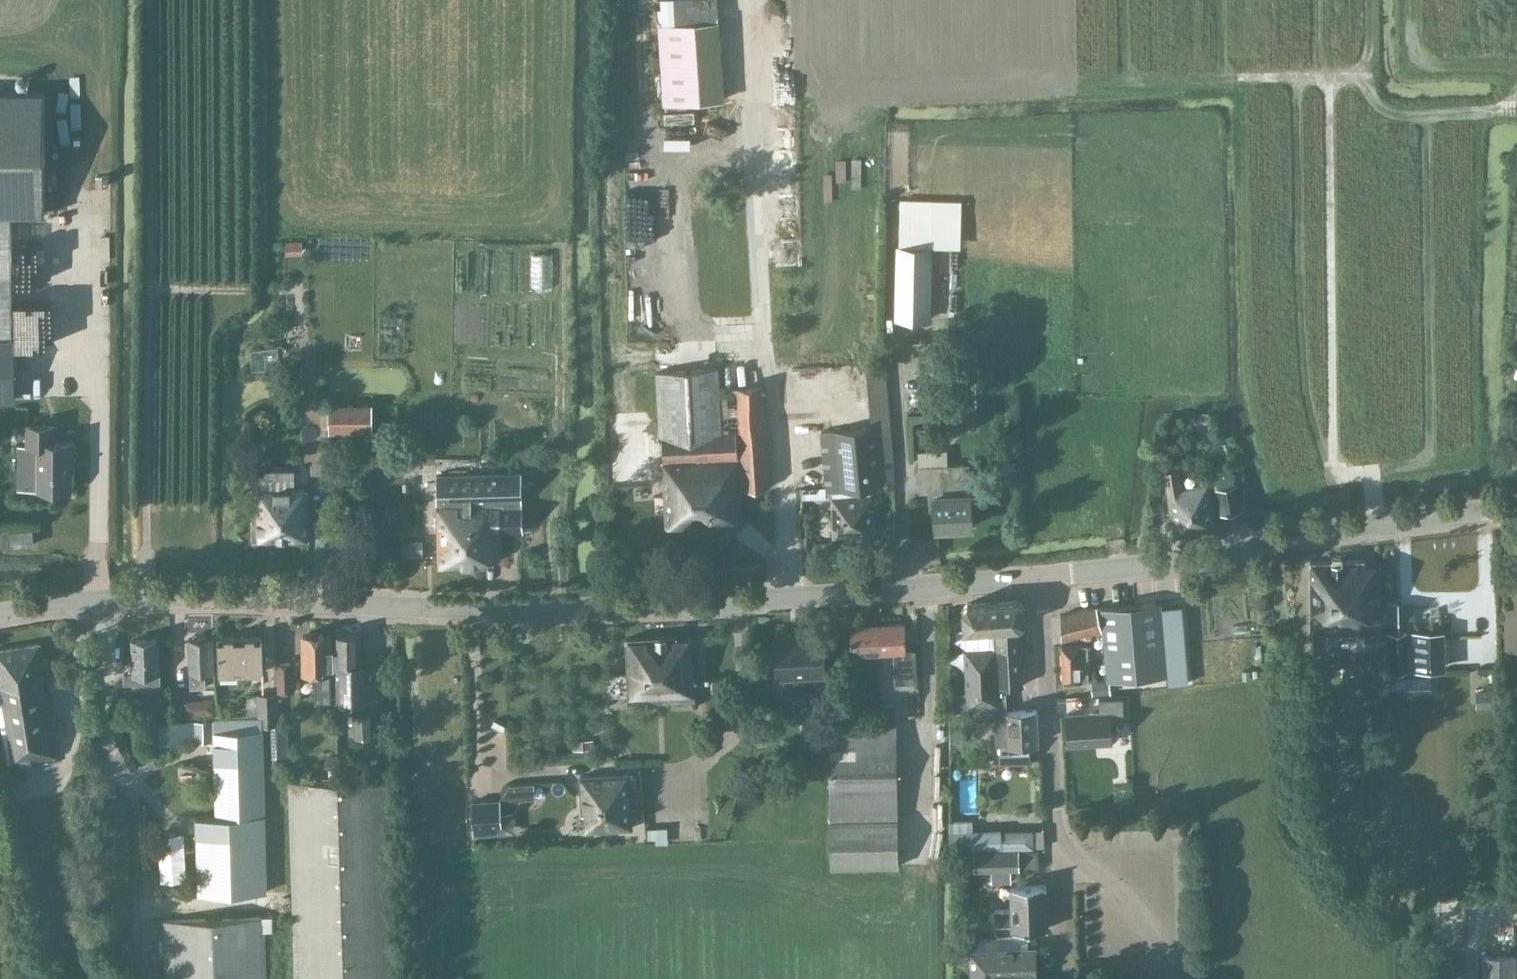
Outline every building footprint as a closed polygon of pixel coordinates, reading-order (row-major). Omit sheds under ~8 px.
[(719,19),(660,22),(664,104),(723,101),(719,19)] [(13,275),(12,215),(12,213),(45,213),(44,93),(0,93),(0,275),(13,275)] [(953,242),(953,206),(901,205),(901,247),(899,247),(897,318),(929,318),(931,248),(930,241),(953,242)] [(776,229),(776,246),(794,245),(794,228),(776,229)] [(13,275),(0,275),(0,398),(15,398),(15,338),(13,337),(13,275)] [(909,358),(949,357),(949,329),(908,329),(909,358)] [(251,336),(252,342),(244,343),(245,353),(283,349),(282,333),(251,336)] [(872,425),(822,430),(828,493),(883,486),(883,484),(895,483),(885,366),(865,368),(872,425)] [(769,487),(762,386),(720,389),(719,369),(657,372),(659,435),(662,434),(668,527),(726,524),(726,520),(742,519),(740,489),(769,487)] [(975,379),(932,382),(934,407),(977,407),(975,379)] [(330,434),(394,430),(393,403),(373,404),(329,405),(330,434)] [(26,446),(37,446),(37,489),(72,490),(72,476),(73,476),(73,469),(74,469),(74,440),(55,438),(56,423),(27,423),(26,446)] [(787,469),(808,466),(806,450),(785,453),(787,469)] [(972,526),(969,476),(968,464),(919,467),(921,490),(934,489),(936,528),(972,526)] [(1164,471),(1168,495),(1175,536),(1216,528),(1208,484),(1206,484),(1205,478),(1199,479),(1200,485),(1180,489),(1177,469),(1164,471)] [(295,490),(295,476),(295,470),(265,470),(265,471),(253,471),(253,488),(252,540),(308,539),(308,490),(295,490)] [(524,531),(521,476),(521,472),(437,475),(438,568),(485,567),(484,559),(500,559),(500,532),(524,531)] [(801,506),(802,476),(788,476),(788,506),(801,506)] [(1219,487),(1223,511),(1241,507),(1236,484),(1219,487)] [(837,497),(832,497),(834,536),(874,535),(873,508),(871,508),(870,496),(861,496),(860,495),(851,496),(837,497)] [(9,530),(10,545),(33,544),(32,529),(9,530)] [(1365,560),(1310,562),(1312,634),(1389,633),(1389,671),(1446,669),(1445,630),(1399,631),(1398,603),(1381,604),(1381,564),(1365,564),(1365,560)] [(968,603),(963,609),(964,628),(995,627),(996,647),(965,648),(969,712),(994,711),(1007,711),(1006,686),(1023,685),(1020,626),(1025,620),(1024,605),(1018,600),(968,603)] [(1102,608),(1108,679),(1167,674),(1161,603),(1102,608)] [(1061,615),(1062,639),(1102,630),(1097,606),(1061,615)] [(1513,648),(1513,691),(1516,691),(1516,606),(1510,606),(1507,648),(1513,648)] [(894,652),(895,680),(915,679),(913,646),(906,647),(905,623),(877,624),(879,653),(894,652)] [(859,654),(879,653),(877,624),(850,626),(852,654),(845,655),(846,671),(860,670),(859,654)] [(775,633),(777,677),(825,675),(823,631),(775,633)] [(317,701),(330,701),(329,672),(334,672),(334,648),(329,648),(329,634),(303,635),(304,672),(316,672),(317,701)] [(336,634),(338,688),(338,704),(369,703),(367,664),(360,664),(359,634),(336,634)] [(198,638),(189,638),(191,687),(205,686),(215,686),(214,671),(213,638),(209,638),(207,635),(200,635),(198,638)] [(218,637),(219,673),(263,672),(262,636),(218,637)] [(677,636),(626,638),(629,704),(695,700),(693,637),(677,638),(677,636)] [(133,673),(125,673),(125,692),(141,691),(142,700),(161,699),(159,639),(132,640),(133,673)] [(0,649),(0,714),(8,764),(57,756),(48,692),(45,693),(42,679),(45,679),(40,643),(0,649)] [(1088,645),(1062,646),(1063,683),(1089,682),(1088,645)] [(294,662),(277,663),(279,690),(294,690),(294,662)] [(1430,675),(1390,676),(1390,692),(1430,691),(1430,675)] [(1478,677),(1480,698),(1503,696),(1501,675),(1478,677)] [(1091,696),(1109,694),(1108,681),(1090,682),(1091,696)] [(884,694),(888,707),(900,703),(895,690),(884,694)] [(258,695),(258,696),(248,697),(249,716),(265,715),(265,725),(279,724),(277,694),(258,695)] [(1124,722),(1122,697),(1099,699),(1100,712),(1067,714),(1069,745),(1111,742),(1110,723),(1124,722)] [(1007,711),(994,711),(996,744),(1000,744),(1001,763),(1030,763),(1029,750),(1030,750),(1037,744),(1036,742),(1038,742),(1037,709),(1007,711)] [(372,711),(353,712),(354,735),(373,734),(372,711)] [(216,816),(197,817),(199,892),(219,892),(233,892),(243,892),(267,891),(265,815),(262,718),(237,718),(213,719),(216,816)] [(150,741),(194,740),(194,720),(149,720),(150,741)] [(896,793),(897,793),(896,724),(830,725),(831,794),(832,794),(832,816),(830,816),(831,867),(898,866),(897,815),(896,793)] [(474,766),(474,785),(483,785),(483,766),(474,766)] [(976,767),(960,768),(961,795),(976,795),(976,767)] [(633,827),(630,773),(585,776),(589,830),(633,827)] [(389,779),(288,782),(295,978),(396,978),(389,779)] [(474,833),(502,831),(513,831),(512,812),(501,812),(500,800),(472,801),(474,833)] [(670,814),(650,814),(650,830),(670,830),(670,814)] [(966,818),(956,818),(950,818),(950,848),(1001,846),(1033,847),(1043,847),(1043,828),(1033,829),(1001,829),(1001,828),(966,829),(966,818)] [(1019,869),(1019,850),(975,851),(975,870),(1019,869)] [(1013,929),(1048,928),(1046,885),(1011,886),(1012,909),(995,909),(995,925),(1012,924),(1013,929)] [(266,933),(275,932),(274,917),(164,921),(166,978),(268,978),(266,933)] [(1036,946),(1035,946),(1035,935),(996,937),(983,937),(983,948),(970,948),(972,978),(1040,978),(1040,976),(1037,976),(1036,946)] [(1514,955),(1483,955),(1483,978),(1514,978),(1514,955)]
